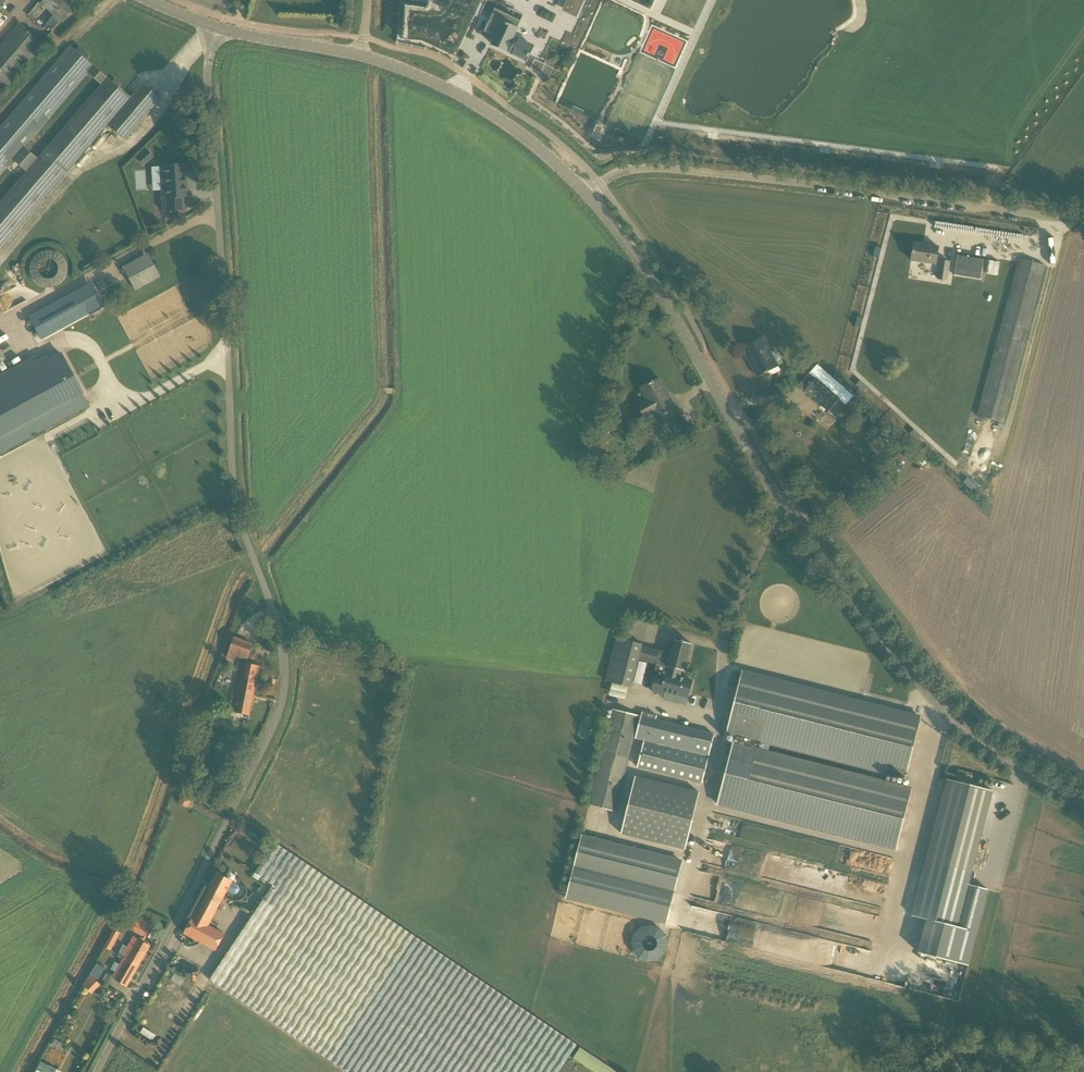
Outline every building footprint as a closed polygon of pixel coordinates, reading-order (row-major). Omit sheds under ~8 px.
[(75,9),(65,0),(45,0),(42,4),(54,15),(46,25),(53,31),(62,20),(63,22),(75,9)] [(585,0),(568,0),(564,12),(579,17),(585,0)] [(496,37),(492,45),(526,61),(533,47),(513,37),(520,21),(495,9),(484,32),(496,37)] [(43,45),(19,24),(0,47),(0,95),(43,45)] [(108,126),(125,141),(162,98),(144,83),(131,98),(112,82),(71,46),(0,129),(0,176),(14,160),(27,171),(0,202),(0,252),(108,126)] [(535,59),(530,69),(549,78),(550,77),(548,76),(551,68),(553,69),(554,68),(546,64),(544,64),(535,59)] [(187,197),(185,165),(165,166),(167,190),(162,191),(164,212),(164,210),(168,210),(169,212),(185,211),(184,197),(187,197)] [(936,264),(938,247),(914,243),(911,261),(936,264)] [(34,286),(66,285),(65,252),(32,253),(34,286)] [(957,255),(954,276),(981,280),(984,259),(957,255)] [(147,271),(140,258),(123,268),(124,269),(125,268),(136,290),(161,277),(155,267),(147,271)] [(1003,423),(1045,265),(1019,259),(989,371),(986,385),(977,416),(1003,423)] [(947,281),(950,262),(941,261),(938,279),(947,281)] [(78,292),(30,318),(43,341),(90,315),(78,292)] [(892,292),(891,300),(902,302),(903,293),(892,292)] [(767,355),(772,352),(764,338),(747,347),(753,358),(749,360),(758,378),(774,369),(767,355)] [(45,430),(89,406),(61,354),(0,387),(0,452),(1,454),(45,430)] [(828,411),(838,401),(846,392),(822,371),(816,378),(805,391),(828,411)] [(654,413),(657,418),(676,408),(666,391),(664,392),(658,380),(660,379),(659,379),(641,389),(647,400),(637,406),(644,418),(654,413)] [(229,652),(236,655),(247,659),(252,645),(234,638),(229,652)] [(642,645),(617,638),(606,681),(631,688),(638,659),(656,664),(657,664),(660,651),(642,647),(642,645)] [(674,640),(667,667),(668,667),(681,671),(685,671),(692,644),(674,640)] [(240,673),(236,692),(233,691),(229,711),(250,715),(253,699),(254,699),(255,699),(253,698),(259,666),(238,662),(238,664),(236,673),(240,673)] [(649,688),(648,692),(665,697),(666,693),(679,696),(677,704),(686,706),(688,698),(692,681),(679,677),(681,671),(668,667),(667,667),(657,664),(656,664),(654,671),(649,688)] [(742,672),(726,733),(735,736),(733,744),(732,744),(717,804),(896,849),(903,824),(909,789),(754,749),(756,740),(906,778),(921,718),(742,672)] [(851,684),(853,675),(842,672),(839,681),(851,684)] [(639,716),(614,710),(589,805),(615,812),(629,759),(639,716)] [(702,783),(708,757),(714,735),(641,717),(635,739),(664,746),(664,748),(644,743),(638,767),(702,783)] [(635,777),(621,834),(685,850),(699,793),(635,777)] [(947,779),(923,873),(968,885),(992,791),(947,779)] [(194,794),(185,789),(178,802),(187,807),(194,794)] [(667,922),(682,862),(581,837),(566,897),(667,922)] [(812,862),(813,854),(749,841),(749,839),(738,837),(736,845),(758,850),(757,853),(836,869),(838,862),(818,858),(817,863),(812,862)] [(276,843),(256,873),(273,884),(209,980),(347,1071),(559,1071),(577,1045),(276,843)] [(238,885),(232,881),(218,873),(194,918),(193,917),(184,933),(216,950),(224,934),(208,925),(227,891),(233,894),(236,895),(239,893),(240,891),(240,887),(238,885)] [(131,912),(124,924),(145,936),(152,924),(131,912)] [(113,950),(121,928),(114,925),(106,947),(113,950)] [(118,957),(123,960),(113,978),(127,986),(150,946),(134,937),(128,948),(123,945),(118,957)] [(91,974),(99,978),(105,967),(97,963),(91,974)] [(99,985),(97,983),(90,976),(83,983),(92,992),(99,985)] [(594,1071),(619,1071),(581,1047),(573,1058),(594,1071)] [(61,1069),(40,1060),(35,1071),(60,1071),(61,1069)]
